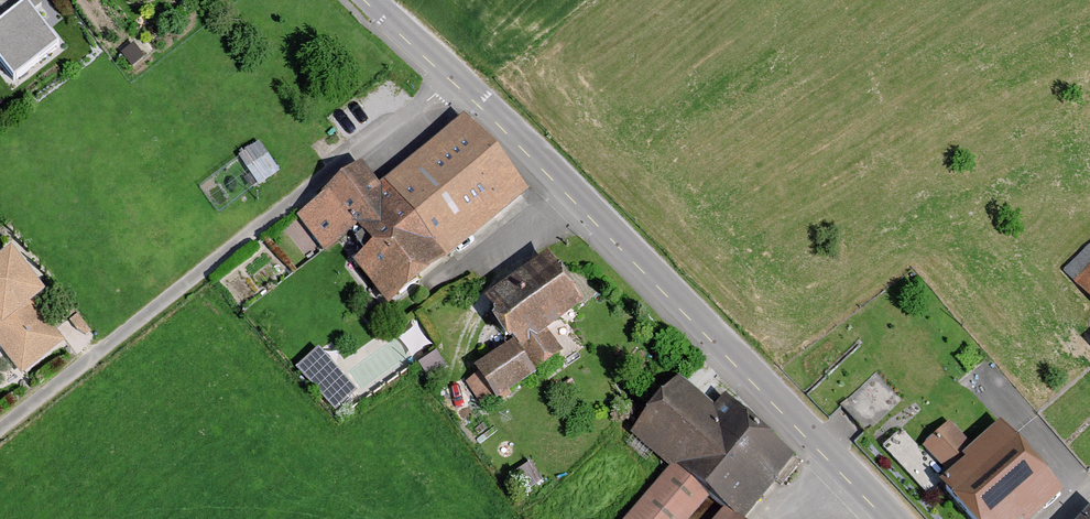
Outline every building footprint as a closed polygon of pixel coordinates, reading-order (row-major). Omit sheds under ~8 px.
[(58,46),(33,10),(0,33),(0,60),(12,77),(58,46)] [(523,191),(459,114),(374,185),(359,167),(309,209),(338,244),(348,236),(358,248),(343,261),(382,308),(523,191)] [(283,180),(263,151),(242,165),(262,194),(283,180)] [(583,297),(549,250),(489,293),(540,363),(561,348),(544,325),(583,297)] [(19,371),(69,331),(5,252),(0,256),(0,348),(19,371)] [(1066,286),(1089,309),(1089,261),(1066,286)] [(538,367),(515,337),(477,365),(481,371),(468,381),(485,405),(498,396),(501,401),(513,392),(510,387),(538,367)] [(357,392),(318,349),(296,369),(335,412),(357,392)] [(672,364),(606,443),(645,476),(609,518),(688,518),(705,499),(719,510),(712,518),(737,518),(787,460),(672,364)] [(950,415),(927,443),(945,458),(968,430),(950,415)] [(989,423),(928,479),(964,518),(1024,518),(1053,492),(989,423)]
